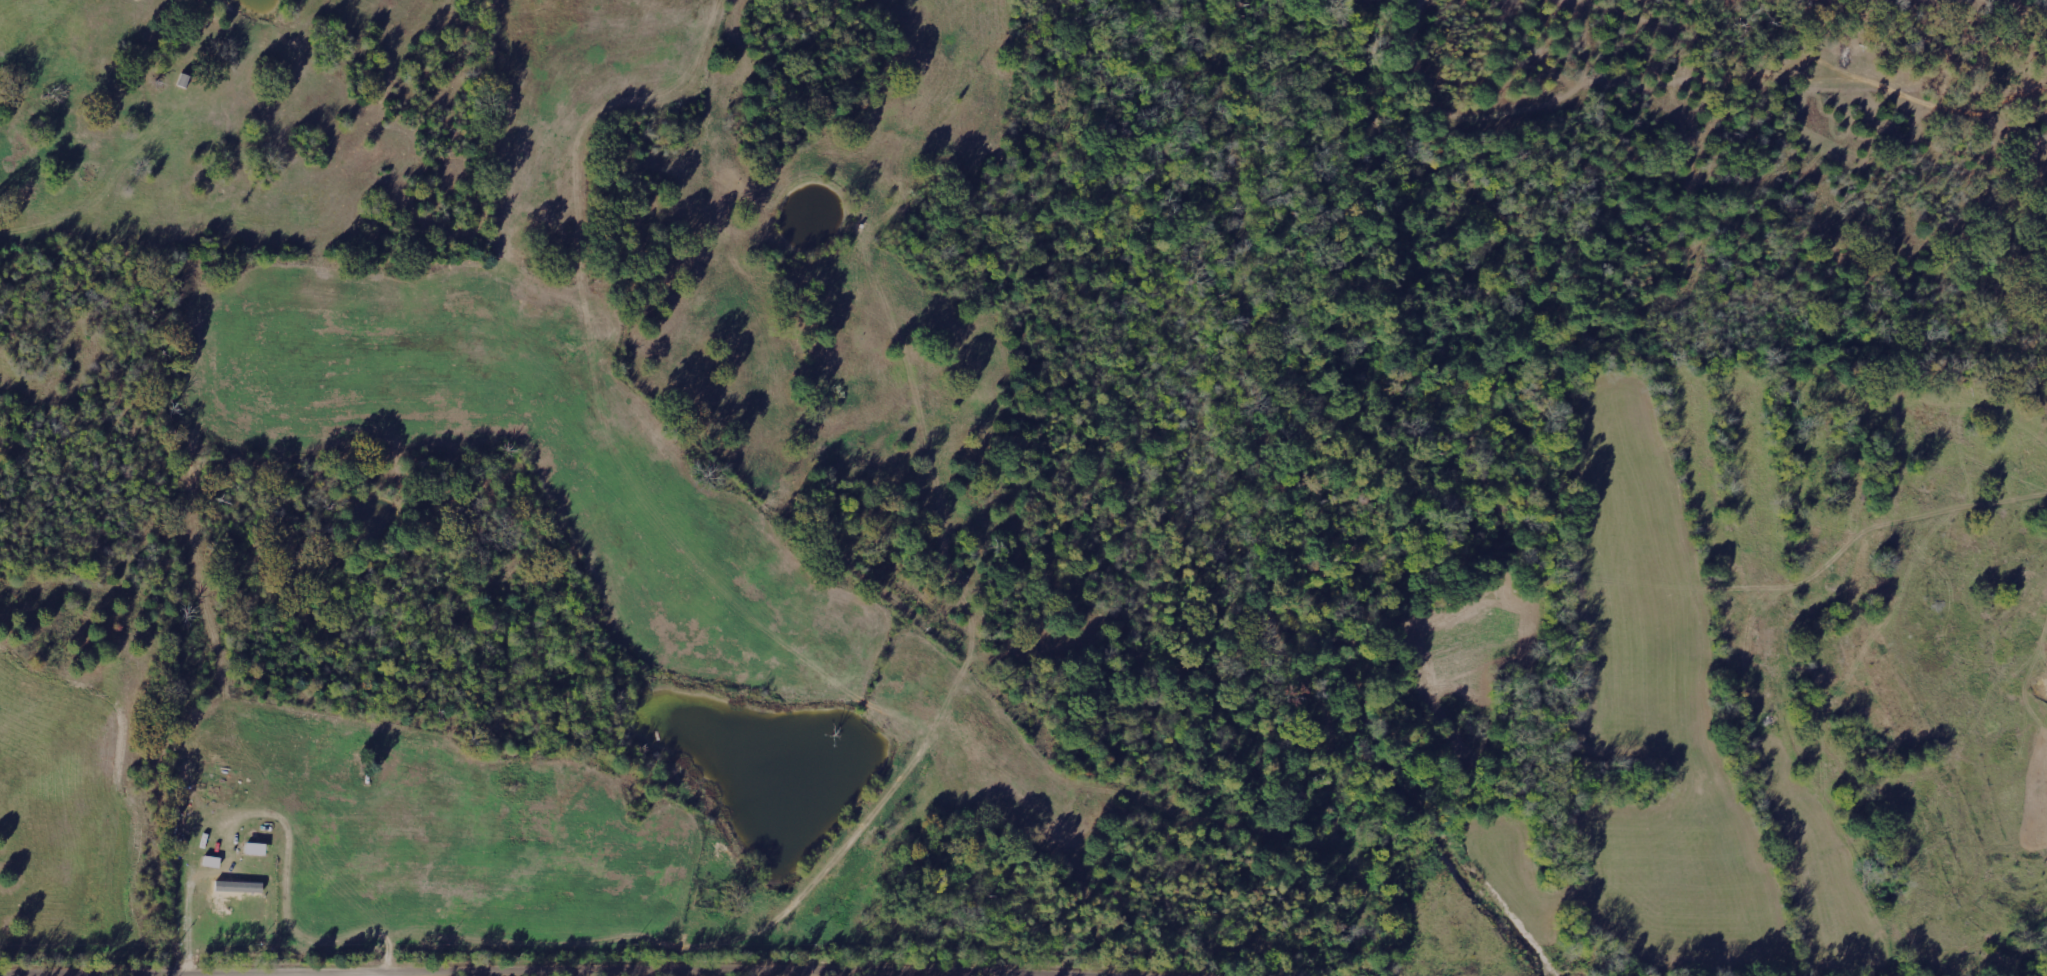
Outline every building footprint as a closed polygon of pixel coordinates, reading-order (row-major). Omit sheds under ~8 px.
[(261,856),(262,845),(242,843),(241,854),(261,856)]
